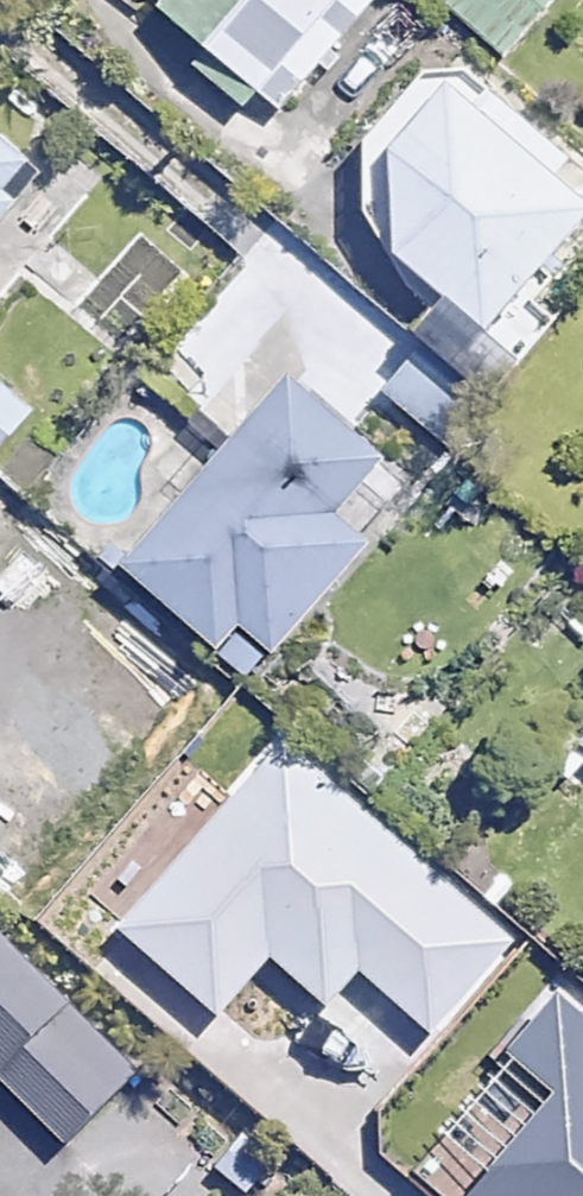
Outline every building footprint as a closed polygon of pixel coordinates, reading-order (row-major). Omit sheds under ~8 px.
[(266,120),(363,0),(115,0),(266,120)] [(416,2),(486,57),(532,0),(418,0),(416,2)] [(580,178),(434,62),(332,190),(478,305),(580,178)] [(481,398),(418,337),(378,379),(442,440),(481,398)] [(383,484),(258,384),(110,570),(235,669),(383,484)] [(0,401),(0,444),(21,418),(0,401)] [(539,760),(565,784),(582,766),(582,712),(539,760)] [(276,739),(122,923),(227,1011),(272,959),(328,1006),(357,972),(433,1036),(514,939),(276,739)] [(0,943),(0,1078),(65,1141),(132,1072),(0,943)] [(560,992),(505,1054),(553,1096),(464,1195),(582,1195),(582,1012),(560,992)]
